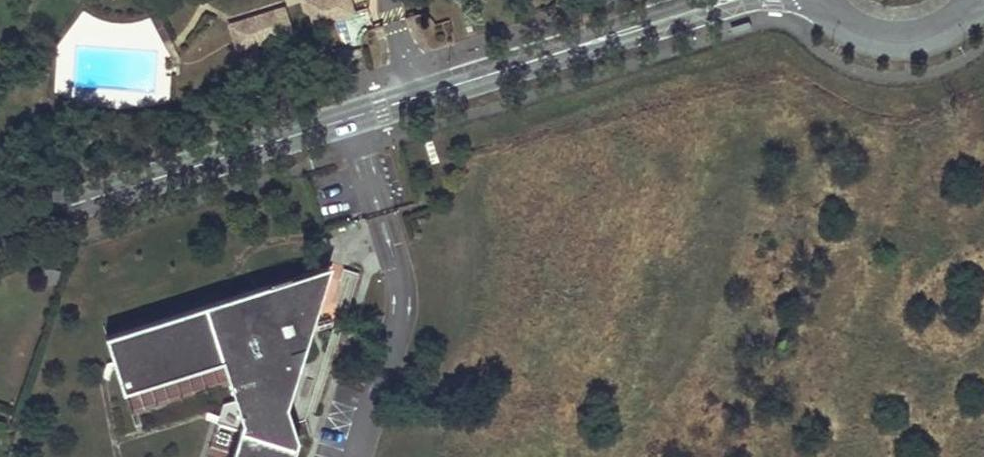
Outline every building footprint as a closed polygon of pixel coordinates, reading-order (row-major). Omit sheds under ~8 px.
[(313,25),(352,12),(348,0),(309,0),(305,1),(313,25)] [(290,33),(282,9),(228,26),(236,51),(290,33)] [(331,264),(293,276),(310,332),(331,264)] [(106,334),(124,389),(223,358),(231,382),(236,398),(223,402),(218,420),(241,427),(231,456),(292,456),(300,435),(287,403),(310,332),(293,276),(106,334)] [(223,358),(124,389),(131,413),(231,382),(223,358)] [(206,456),(231,456),(241,427),(218,420),(206,456)]
